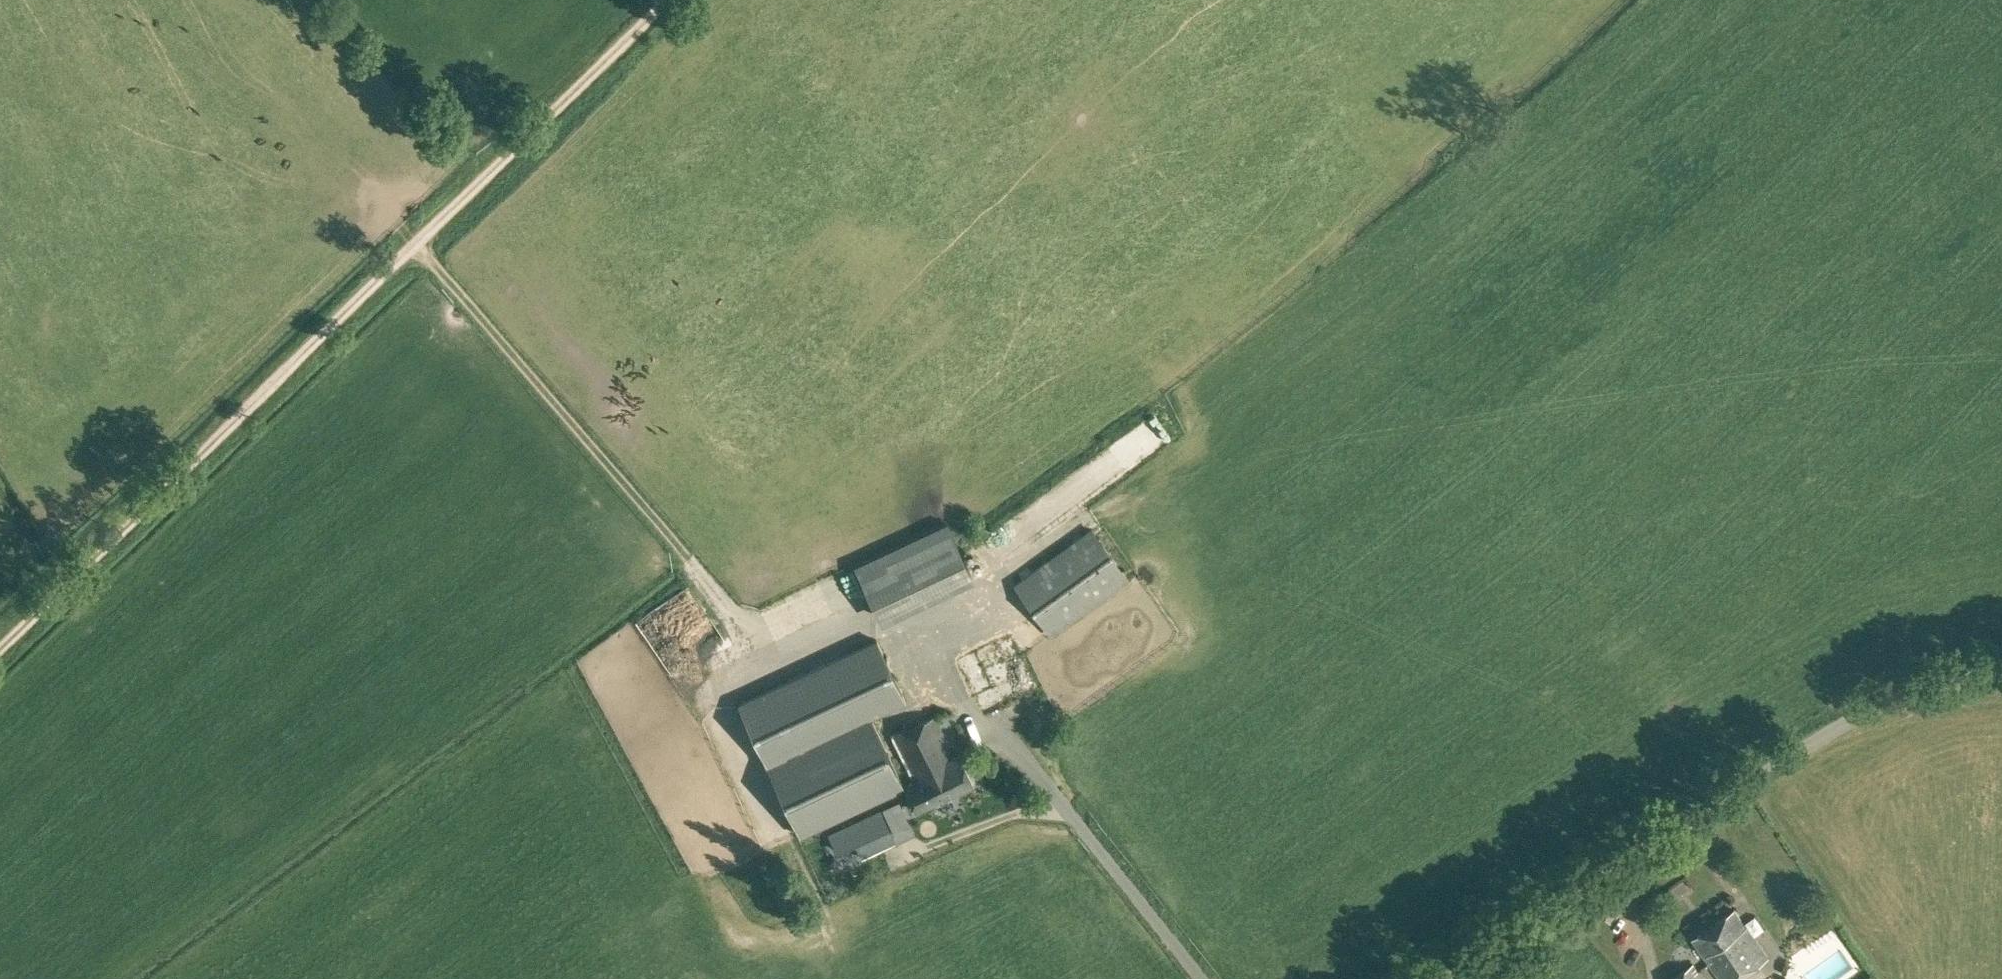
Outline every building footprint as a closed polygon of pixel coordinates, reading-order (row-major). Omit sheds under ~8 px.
[(1015,585),(1050,634),(1127,579),(1091,529),(1015,585)] [(767,765),(870,716),(905,700),(876,639),(738,704),(767,765)] [(903,785),(905,789),(915,810),(973,783),(972,782),(976,780),(970,769),(967,771),(958,753),(953,755),(934,714),(890,735),(912,782),(903,785)] [(767,765),(801,838),(904,790),(870,716),(767,765)] [(895,841),(880,808),(827,832),(836,852),(854,844),(861,857),(895,841)] [(1721,978),(1736,978),(1767,958),(1734,909),(1693,938),(1721,978)] [(1692,964),(1671,978),(1703,978),(1692,964)]
